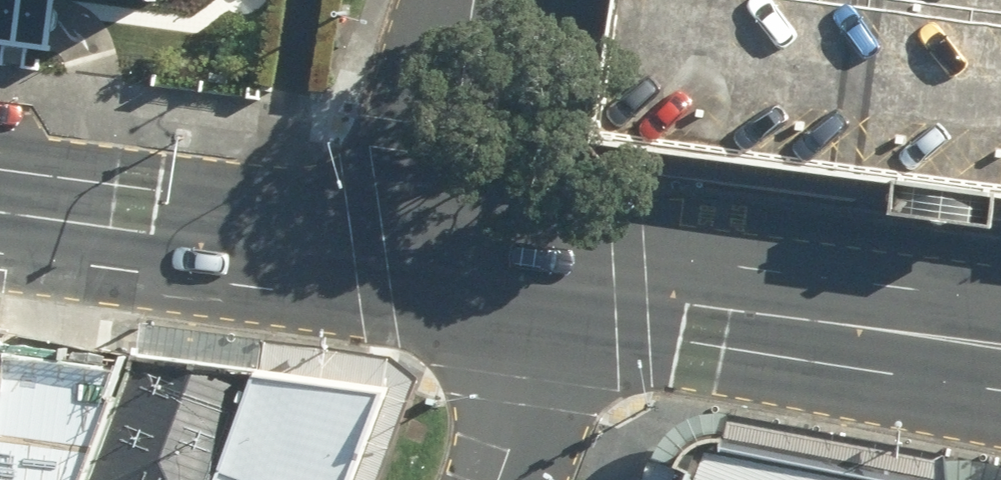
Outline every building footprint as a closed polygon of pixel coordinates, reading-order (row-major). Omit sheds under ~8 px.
[(1000,192),(1000,0),(612,0),(594,138),(1000,192)] [(103,364),(0,351),(0,479),(66,479),(103,364)] [(136,355),(91,479),(213,479),(253,370),(136,355)] [(253,370),(213,479),(351,479),(384,386),(253,370)] [(693,443),(678,479),(865,479),(693,443)]
